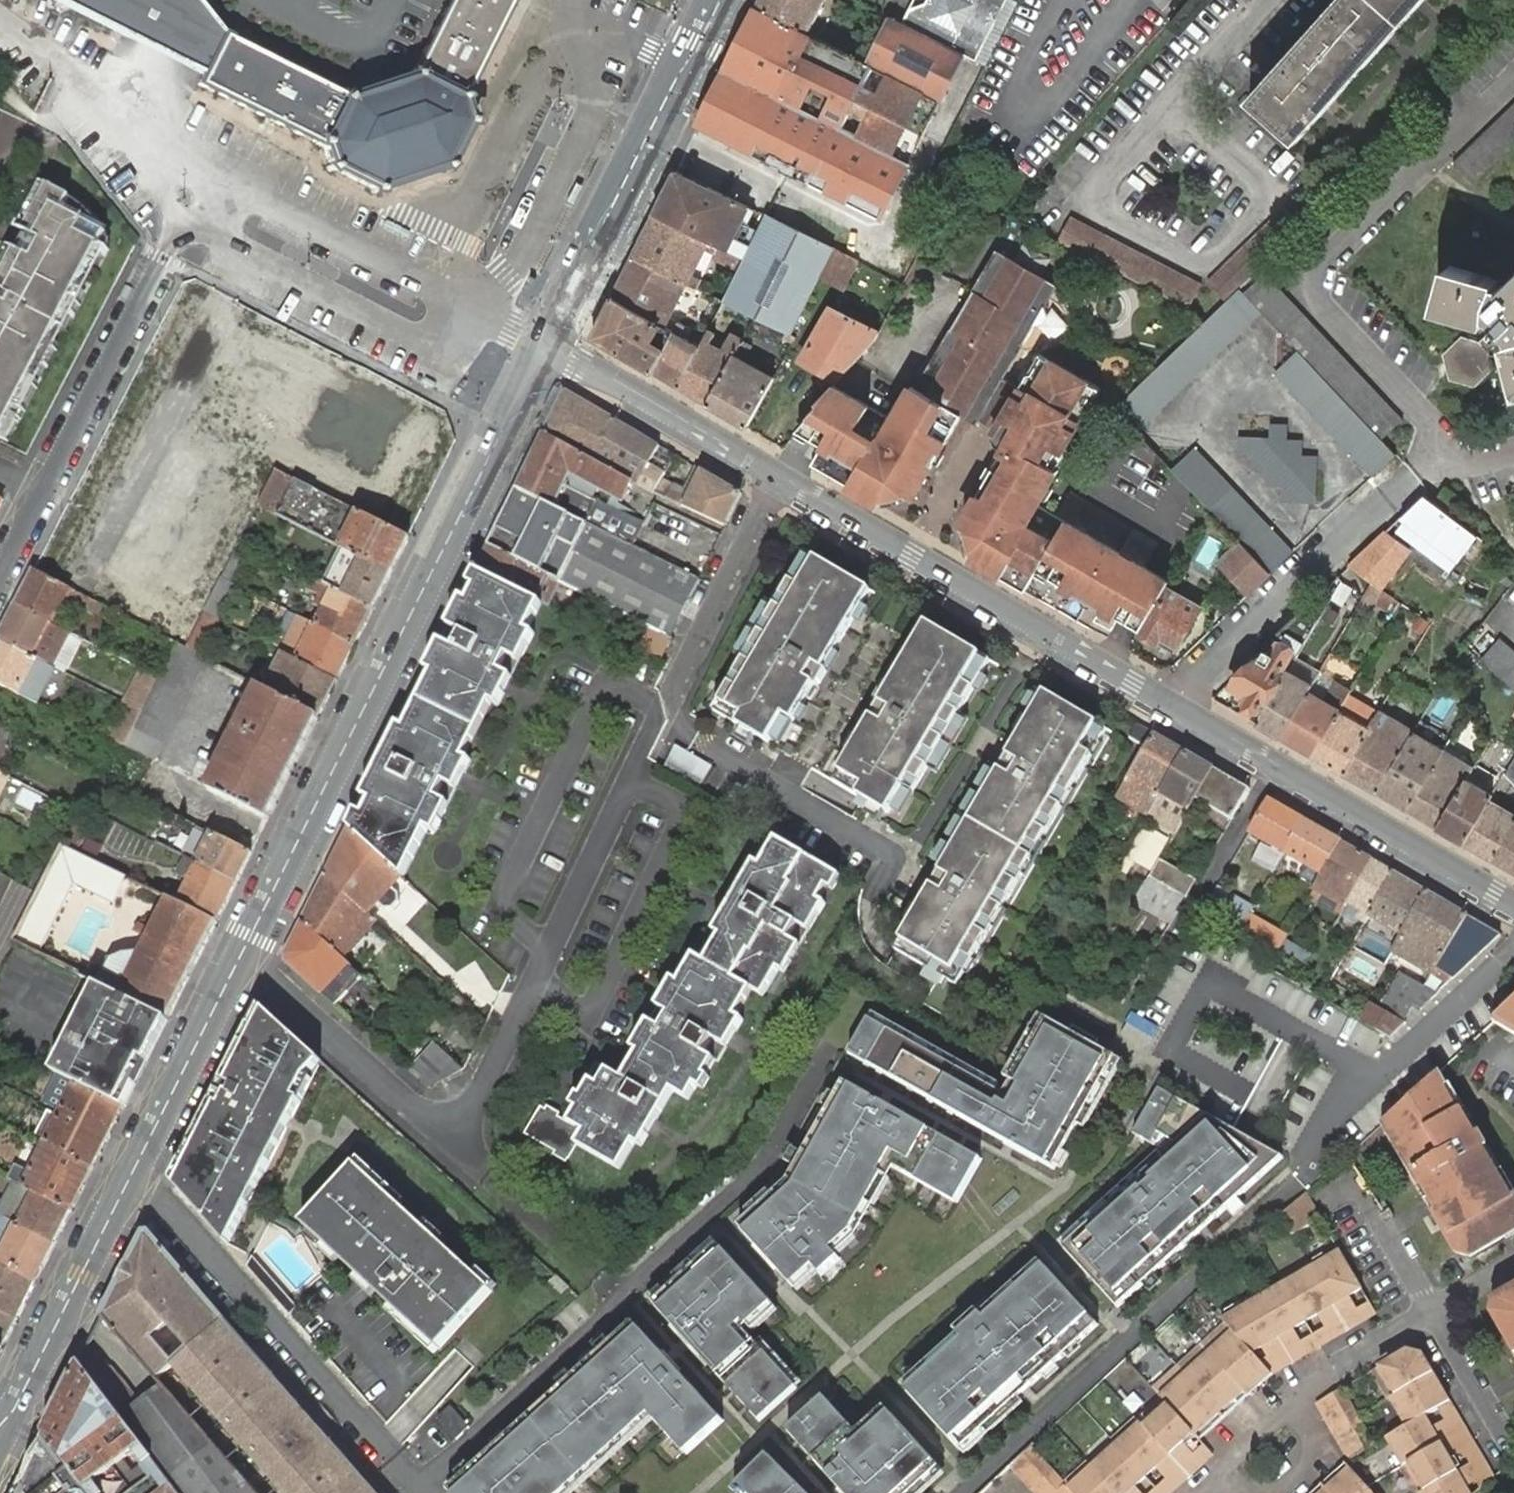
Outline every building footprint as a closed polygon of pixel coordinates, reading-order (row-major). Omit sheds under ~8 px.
[(346,97),(224,37),(196,0),(51,0),(164,56),(201,74),(196,87),(323,148),(328,164),(324,168),(330,174),(334,169),(370,189),(370,194),(379,193),(378,188),(440,167),(442,171),(448,166),(445,162),(464,126),(469,126),(469,119),(463,118),(459,101),(509,0),(448,0),(409,77),(346,97)] [(757,7),(808,33),(825,0),(761,0),(757,7)] [(986,63),(1016,2),(1012,0),(914,0),(902,22),(986,63)] [(1298,142),(1319,118),(1425,0),(1339,0),(1250,99),(1298,142)] [(881,218),(940,99),(870,64),(869,63),(808,33),(757,7),(698,126),(789,172),(881,218)] [(870,64),(940,99),(962,55),(892,18),(870,64)] [(1473,184),(1513,144),(1513,103),(1452,163),(1473,184)] [(724,247),(728,249),(750,206),(736,200),(677,171),(674,171),(654,213),(724,247)] [(37,179),(14,223),(44,239),(35,256),(5,241),(0,250),(0,438),(1,438),(2,436),(12,417),(14,412),(33,376),(35,372),(53,338),(60,323),(79,286),(92,261),(103,241),(107,232),(103,226),(99,219),(94,212),(88,207),(81,202),(70,196),(37,179)] [(1270,223),(1209,283),(1226,301),(1236,292),(1240,288),(1263,266),(1282,248),(1295,236),(1304,227),(1286,208),(1270,223)] [(698,288),(703,290),(706,283),(701,281),(703,278),(692,272),(704,248),(715,254),(716,252),(721,254),(724,247),(654,213),(633,255),(698,288)] [(786,332),(790,333),(820,275),(833,248),(767,214),(745,257),(724,300),(755,316),(786,332)] [(1203,283),(1072,217),(1060,242),(1191,309),(1203,283)] [(110,245),(103,241),(92,261),(100,264),(110,245)] [(833,248),(820,275),(844,287),(857,261),(833,248)] [(997,251),(922,382),(924,383),(921,390),(963,415),(977,422),(979,420),(987,424),(996,430),(994,433),(995,434),(1022,389),(1003,379),(1057,285),(997,251)] [(698,288),(633,255),(613,296),(657,322),(674,331),(678,323),(669,318),(684,288),(695,294),(698,288)] [(1513,369),(1513,278),(1506,286),(1498,284),(1499,281),(1449,266),(1438,309),(1489,323),(1491,316),(1495,318),(1500,323),(1481,343),(1462,337),(1444,355),(1451,379),(1474,385),(1492,368),(1488,349),(1507,330),(1512,335),(1513,341),(1507,342),(1513,369)] [(1266,273),(1244,292),(1262,311),(1298,349),(1313,365),(1356,411),(1366,423),(1382,439),(1403,419),(1266,273)] [(86,290),(79,286),(60,323),(68,327),(86,290)] [(695,294),(684,288),(676,305),(687,310),(695,294)] [(1244,292),(1240,288),(1236,292),(1209,318),(1115,409),(1123,418),(1137,432),(1262,311),(1244,292)] [(594,338),(653,373),(665,348),(670,338),(674,331),(657,322),(613,296),(593,336),(594,338)] [(875,339),(880,331),(832,307),(802,360),(838,381),(853,365),(869,347),(875,339)] [(1037,327),(1056,341),(1070,323),(1051,309),(1037,327)] [(653,373),(679,388),(701,347),(681,336),(685,328),(678,323),(674,331),(670,338),(665,348),(653,373)] [(679,388),(708,405),(733,356),(742,340),(730,334),(722,350),(711,344),(715,335),(709,332),(701,347),(679,388)] [(784,337),(793,342),(796,336),(790,333),(786,332),(784,337)] [(60,342),(53,338),(35,372),(42,376),(60,342)] [(708,405),(747,428),(774,378),(773,378),(743,361),(752,346),(742,340),(733,356),(708,405)] [(1373,475),(1396,454),(1382,439),(1366,423),(1356,411),(1313,365),(1298,349),(1275,371),(1373,475)] [(1010,442),(1054,468),(1055,467),(1100,390),(1041,355),(1022,389),(995,434),(1010,442)] [(40,380),(33,376),(14,412),(22,416),(40,380)] [(811,465),(862,495),(921,390),(918,388),(913,386),(893,420),(834,385),(819,402),(820,403),(798,431),(823,445),(811,465)] [(862,495),(873,501),(875,502),(885,504),(893,504),(899,502),(905,500),(910,497),(918,490),(963,415),(921,390),(862,495)] [(564,393),(544,434),(594,461),(617,421),(568,392),(564,393)] [(19,420),(12,417),(2,436),(9,440),(19,420)] [(654,493),(654,492),(663,479),(666,473),(650,465),(655,455),(660,447),(617,421),(594,461),(630,481),(654,493)] [(1283,486),(1283,501),(1316,502),(1317,456),(1301,456),(1302,440),(1286,440),(1287,424),(1271,424),(1270,439),(1238,438),(1238,453),(1253,454),(1253,469),(1268,470),(1268,485),(1283,486)] [(544,434),(517,488),(552,506),(562,484),(568,472),(620,500),(630,481),(594,461),(544,434)] [(967,548),(969,551),(983,538),(1054,468),(1010,442),(969,512),(966,516),(964,528),(964,538),(967,548)] [(1240,542),(1270,573),(1293,551),(1194,448),(1172,469),(1212,511),(1240,542)] [(671,465),(655,456),(650,465),(666,473),(671,465)] [(982,565),(1109,639),(1122,616),(1142,628),(1161,597),(1167,586),(1170,582),(1144,566),(1157,543),(1132,528),(1119,551),(1116,549),(1129,527),(1070,493),(1057,515),(1039,505),(1058,470),(1054,468),(983,538),(969,551),(975,560),(982,565)] [(391,573),(410,537),(406,535),(361,512),(296,480),(277,470),(259,506),(278,516),(343,549),(391,573)] [(727,527),(742,494),(702,471),(691,493),(688,499),(673,492),(676,486),(663,479),(654,492),(658,494),(685,507),(727,527)] [(588,524),(631,545),(634,539),(643,522),(641,522),(562,484),(552,506),(588,524)] [(691,493),(676,486),(673,492),(688,499),(691,493)] [(517,488),(488,547),(548,577),(558,582),(561,583),(649,627),(672,638),(673,639),(701,581),(671,566),(631,545),(588,524),(552,506),(517,488)] [(1475,537),(1476,535),(1449,515),(1434,503),(1424,495),(1400,517),(1458,559),(1459,558),(1469,568),(1486,544),(1475,537)] [(1379,589),(1380,588),(1410,548),(1386,530),(1349,565),(1351,567),(1371,583),(1379,589)] [(674,559),(634,539),(631,545),(671,566),(674,559)] [(1218,563),(1248,595),(1270,573),(1240,542),(1218,563)] [(536,600),(542,602),(549,607),(561,583),(558,582),(548,577),(488,547),(477,570),(536,600)] [(374,609),(391,573),(343,549),(326,585),(335,590),(374,609)] [(871,591),(807,553),(714,712),(769,744),(785,716),(794,722),(871,591)] [(349,827),(403,876),(404,877),(428,828),(436,832),(458,788),(465,773),(471,761),(464,758),(492,702),(499,705),(505,694),(513,678),(534,634),(528,631),(542,602),(536,600),(477,570),(470,584),(476,587),(470,601),(463,598),(449,626),(441,642),(433,657),(427,669),(434,673),(406,728),(400,725),(364,796),(372,800),(365,814),(357,810),(349,827)] [(71,588),(34,571),(17,605),(53,624),(66,598),(75,602),(99,614),(103,605),(95,601),(92,599),(80,593),(71,588)] [(326,585),(316,580),(312,589),(323,595),(318,604),(326,609),(317,626),(355,645),(374,609),(335,590),(326,585)] [(1353,588),(1342,582),(1334,597),(1332,599),(1343,605),(1353,588)] [(1371,583),(1359,603),(1373,612),(1385,592),(1380,588),(1379,589),(1371,583)] [(1142,628),(1140,633),(1158,643),(1161,637),(1178,647),(1195,617),(1201,607),(1176,592),(1167,586),(1161,597),(1142,628)] [(0,637),(0,641),(37,659),(52,666),(69,632),(65,630),(53,624),(17,605),(0,637)] [(1328,610),(1324,618),(1334,623),(1338,615),(1330,611),(1328,610)] [(71,617),(59,611),(53,624),(65,630),(71,617)] [(1300,653),(1319,620),(1313,617),(1302,611),(1281,631),(1285,633),(1293,638),(1289,647),(1279,642),(1272,654),(1269,652),(1266,653),(1263,657),(1232,686),(1234,688),(1249,696),(1247,701),(1260,709),(1272,687),(1293,650),(1298,652),(1300,653)] [(338,681),(355,645),(317,626),(315,624),(297,616),(280,651),(286,654),(300,661),(338,681)] [(1412,628),(1424,634),(1431,624),(1418,616),(1412,628)] [(991,661),(924,622),(832,781),(888,814),(904,787),(914,792),(991,661)] [(638,650),(661,662),(672,638),(649,627),(638,650)] [(1293,638),(1285,633),(1279,642),(1289,647),(1293,638)] [(1161,637),(1158,643),(1174,653),(1178,647),(1161,637)] [(1499,638),(1480,659),(1513,689),(1513,651),(1499,638)] [(19,694),(37,659),(0,641),(0,684),(19,694)] [(1277,690),(1288,670),(1298,652),(1293,650),(1272,687),(1277,690)] [(320,717),(338,681),(300,661),(286,654),(268,689),(320,717)] [(37,659),(19,694),(38,703),(56,669),(52,666),(37,659)] [(1308,690),(1312,683),(1288,670),(1277,690),(1257,724),(1281,738),(1308,690)] [(1281,738),(1311,756),(1348,696),(1350,691),(1335,682),(1324,701),(1308,690),(1281,738)] [(270,818),(320,717),(268,689),(262,687),(212,789),(270,818)] [(1107,729),(1045,693),(895,949),(886,966),(930,992),(923,1003),(946,1016),(963,988),(957,986),(1107,729)] [(1311,756),(1342,774),(1375,717),(1376,718),(1378,713),(1348,696),(1311,756)] [(1377,794),(1413,731),(1379,712),(1378,713),(1376,718),(1375,717),(1342,774),(1377,794)] [(785,716),(769,744),(778,749),(794,722),(785,716)] [(1130,739),(1146,749),(1154,733),(1139,724),(1130,739)] [(1377,794),(1407,811),(1443,749),(1438,746),(1433,743),(1413,731),(1377,794)] [(1187,752),(1155,734),(1128,781),(1158,799),(1163,792),(1187,752)] [(1443,749),(1464,761),(1466,758),(1446,746),(1443,749)] [(1407,811),(1437,829),(1474,768),(1474,767),(1464,761),(1443,749),(1407,811)] [(690,760),(673,750),(667,763),(663,771),(696,789),(695,791),(699,793),(711,772),(690,760)] [(1214,768),(1187,752),(1163,792),(1158,799),(1157,801),(1154,807),(1150,814),(1178,830),(1185,818),(1190,809),(1196,798),(1214,768)] [(1506,774),(1513,783),(1513,759),(1506,774)] [(1196,798),(1232,820),(1250,789),(1214,768),(1196,798)] [(1437,829),(1463,844),(1493,794),(1476,783),(1482,773),(1474,768),(1437,829)] [(1476,783),(1493,794),(1500,783),(1482,773),(1476,783)] [(1158,799),(1128,781),(1123,790),(1154,807),(1157,801),(1158,799)] [(904,787),(888,814),(898,820),(914,792),(904,787)] [(1493,860),(1513,825),(1513,812),(1513,814),(1495,804),(1499,797),(1493,794),(1463,844),(1493,860)] [(1268,800),(1250,831),(1286,852),(1304,820),(1268,800)] [(1304,820),(1286,852),(1322,873),(1341,842),(1304,820)] [(81,821),(67,848),(78,854),(92,827),(81,821)] [(1092,841),(1057,821),(1043,847),(1028,873),(1056,889),(1061,893),(1092,841)] [(1513,873),(1513,825),(1493,860),(1513,873)] [(205,830),(198,826),(183,855),(188,858),(190,859),(198,863),(199,863),(237,882),(252,853),(213,833),(205,830)] [(392,887),(402,876),(403,876),(349,827),(325,873),(369,913),(378,902),(386,908),(394,909),(401,901),(399,894),(392,887)] [(841,877),(777,840),(762,867),(755,863),(731,906),(722,921),(716,932),(722,936),(706,963),(695,957),(680,983),(673,980),(667,992),(658,1006),(634,1049),(639,1052),(624,1079),(609,1070),(597,1063),(588,1079),(579,1094),(572,1106),(578,1109),(570,1123),(559,1117),(546,1109),(541,1106),(525,1134),(570,1159),(579,1144),(620,1169),(636,1143),(642,1146),(674,1091),(689,1099),(697,1085),(703,1089),(710,1077),(706,1075),(715,1060),(719,1062),(743,1020),(737,1016),(752,990),(764,996),(779,969),(785,973),(792,961),(801,946),(825,904),(819,900),(827,887),(833,890),(841,877)] [(101,849),(88,842),(81,855),(94,862),(101,849)] [(1372,859),(1341,842),(1322,873),(1310,896),(1318,900),(1322,892),(1339,902),(1335,909),(1341,913),(1343,910),(1347,903),(1372,859)] [(53,868),(40,894),(39,895),(16,941),(41,954),(76,885),(115,905),(128,879),(94,862),(81,855),(78,854),(67,848),(64,846),(62,849),(53,868)] [(217,922),(237,882),(199,863),(198,863),(190,859),(188,858),(181,871),(190,876),(192,876),(190,881),(179,903),(217,922)] [(1151,876),(1186,897),(1196,880),(1161,859),(1151,876)] [(1394,872),(1372,859),(1347,903),(1362,911),(1357,918),(1364,922),(1394,872)] [(43,863),(30,888),(40,894),(53,868),(43,863)] [(1427,891),(1394,872),(1364,922),(1371,926),(1375,919),(1395,931),(1391,938),(1398,942),(1427,891)] [(376,920),(369,913),(325,873),(302,920),(343,957),(376,920)] [(1056,889),(1028,873),(1022,883),(1050,899),(1056,889)] [(39,895),(13,881),(0,908),(0,966),(2,967),(16,941),(39,895)] [(1431,974),(1467,915),(1427,891),(1398,942),(1392,952),(1431,974)] [(1322,892),(1318,900),(1335,909),(1339,902),(1322,892)] [(1222,897),(1213,912),(1241,929),(1250,913),(1222,897)] [(190,978),(217,922),(179,903),(168,898),(164,906),(152,931),(152,930),(139,924),(135,932),(148,938),(148,939),(141,953),(141,954),(190,978)] [(1362,911),(1347,903),(1343,910),(1357,918),(1362,911)] [(1250,913),(1241,929),(1279,950),(1286,938),(1287,935),(1250,913)] [(1453,979),(1500,934),(1467,915),(1431,974),(1446,983),(1452,978),(1453,979)] [(1375,919),(1371,926),(1391,938),(1395,931),(1375,919)] [(302,920),(285,954),(286,961),(321,992),(336,1005),(363,976),(353,966),(343,957),(302,920)] [(1286,938),(1279,950),(1297,961),(1305,948),(1286,938)] [(169,1019),(190,978),(141,954),(141,953),(126,950),(113,958),(100,984),(169,1019)] [(1371,1003),(1406,1023),(1413,1008),(1418,1011),(1437,994),(1402,973),(1397,980),(1387,974),(1370,1002),(1371,1003)] [(125,1107),(169,1019),(100,984),(98,983),(54,1072),(77,1084),(125,1107)] [(1493,1022),(1494,1022),(1513,1034),(1513,1002),(1493,1022)] [(1361,1021),(1390,1038),(1406,1023),(1371,1003),(1361,1021)] [(323,1062),(265,1009),(176,1185),(205,1218),(228,1245),(314,1081),(310,1077),(323,1062)] [(1116,1057),(1046,1018),(1003,1094),(865,1017),(845,1051),(1054,1168),(1116,1057)] [(435,1042),(410,1071),(429,1088),(464,1069),(435,1042)] [(1381,1123),(1381,1124),(1426,1201),(1433,1212),(1457,1254),(1472,1258),(1513,1234),(1513,1193),(1502,1172),(1481,1136),(1451,1083),(1447,1086),(1439,1073),(1439,1071),(1381,1123)] [(980,1159),(841,1081),(785,1180),(737,1224),(790,1284),(812,1264),(818,1272),(837,1256),(830,1249),(849,1232),(887,1164),(889,1166),(955,1202),(980,1159)] [(125,1107),(77,1084),(46,1144),(94,1168),(125,1107)] [(1282,1157),(1158,1088),(1133,1133),(1151,1143),(1157,1133),(1177,1144),(1064,1247),(1118,1307),(1282,1157)] [(94,1168),(46,1144),(29,1178),(20,1174),(16,1182),(25,1187),(38,1193),(73,1211),(94,1168)] [(361,1160),(356,1165),(370,1178),(375,1173),(361,1160)] [(370,1178),(356,1165),(301,1224),(423,1335),(438,1349),(492,1290),(370,1178)] [(73,1211),(38,1193),(25,1187),(16,1182),(14,1182),(0,1208),(0,1215),(7,1219),(19,1224),(21,1225),(57,1244),(73,1211)] [(1306,1192),(1280,1215),(1281,1216),(1293,1236),(1321,1219),(1306,1193),(1306,1192)] [(0,1232),(0,1262),(19,1224),(7,1219),(0,1232)] [(57,1244),(21,1225),(19,1224),(0,1262),(0,1264),(37,1283),(57,1244)] [(146,1232),(103,1317),(159,1381),(228,1320),(151,1231),(146,1232)] [(770,1302),(717,1242),(651,1301),(756,1418),(793,1384),(742,1327),(770,1302)] [(1340,1251),(1311,1267),(1334,1305),(1349,1296),(1362,1289),(1340,1251)] [(1281,1278),(1284,1284),(1311,1267),(1308,1262),(1281,1278)] [(37,1283),(0,1264),(0,1312),(18,1321),(37,1283)] [(961,1451),(1098,1325),(1044,1265),(906,1392),(961,1451)] [(1311,1267),(1284,1284),(1306,1322),(1319,1314),(1334,1305),(1311,1267)] [(570,1289),(556,1276),(549,1283),(563,1296),(570,1289)] [(1284,1284),(1256,1300),(1278,1338),(1293,1329),(1306,1322),(1284,1284)] [(1496,1299),(1492,1314),(1513,1352),(1513,1288),(1496,1299)] [(1349,1296),(1334,1305),(1348,1330),(1376,1313),(1370,1303),(1357,1310),(1349,1296)] [(1223,1319),(1229,1326),(1234,1332),(1252,1353),(1263,1347),(1278,1338),(1256,1300),(1223,1319)] [(1314,1336),(1320,1346),(1348,1330),(1334,1305),(1319,1314),(1327,1328),(1314,1336)] [(5,1348),(18,1321),(0,1312),(0,1346),(5,1348)] [(722,1419),(631,1319),(445,1487),(451,1492),(562,1492),(650,1414),(685,1452),(722,1419)] [(228,1320),(159,1381),(163,1386),(206,1436),(276,1375),(228,1320)] [(1229,1326),(1204,1348),(1210,1354),(1248,1396),(1272,1374),(1260,1361),(1252,1353),(1234,1332),(1229,1326)] [(1278,1338),(1292,1362),(1320,1346),(1314,1336),(1301,1343),(1293,1329),(1278,1338)] [(434,1354),(438,1349),(423,1335),(419,1341),(434,1354)] [(1260,1361),(1272,1374),(1292,1362),(1278,1338),(1263,1347),(1268,1357),(1260,1361)] [(206,1436),(163,1386),(142,1404),(115,1368),(88,1347),(81,1362),(179,1492),(257,1492),(206,1436)] [(1204,1348),(1181,1369),(1185,1375),(1224,1418),(1248,1396),(1210,1354),(1204,1348)] [(1374,1370),(1390,1398),(1396,1395),(1434,1373),(1423,1354),(1408,1350),(1379,1367),(1374,1370)] [(81,1362),(46,1432),(73,1468),(92,1492),(179,1492),(81,1362)] [(1161,1397),(1165,1401),(1194,1433),(1200,1439),(1224,1418),(1185,1375),(1181,1369),(1157,1391),(1161,1397)] [(1400,1415),(1407,1426),(1426,1416),(1439,1407),(1450,1401),(1434,1373),(1396,1395),(1390,1398),(1392,1401),(1400,1415)] [(257,1492),(378,1492),(368,1481),(276,1375),(206,1436),(257,1492)] [(1317,1403),(1325,1418),(1360,1398),(1351,1383),(1317,1403)] [(891,1413),(862,1440),(824,1398),(787,1432),(843,1492),(915,1492),(941,1469),(891,1413)] [(1325,1418),(1333,1431),(1367,1411),(1360,1398),(1325,1418)] [(1165,1401),(1141,1423),(1170,1455),(1183,1444),(1194,1433),(1165,1401)] [(1400,1415),(1392,1401),(1379,1408),(1387,1423),(1400,1415)] [(1442,1444),(1466,1429),(1450,1401),(1439,1407),(1447,1420),(1433,1429),(1442,1444)] [(451,1407),(437,1419),(455,1440),(469,1428),(451,1407)] [(1333,1431),(1341,1445),(1375,1424),(1367,1411),(1333,1431)] [(1387,1438),(1403,1466),(1442,1444),(1433,1429),(1426,1416),(1407,1426),(1387,1438)] [(1113,1439),(1117,1444),(1141,1423),(1137,1418),(1113,1439)] [(1141,1423),(1117,1444),(1146,1477),(1157,1467),(1170,1455),(1141,1423)] [(1375,1424),(1341,1445),(1349,1459),(1384,1440),(1375,1424)] [(1470,1464),(1482,1457),(1466,1429),(1442,1444),(1451,1458),(1464,1450),(1470,1464)] [(1092,1466),(1117,1492),(1129,1492),(1135,1488),(1146,1477),(1117,1444),(1092,1466)] [(1183,1444),(1170,1455),(1189,1476),(1213,1454),(1205,1446),(1194,1455),(1183,1444)] [(1458,1471),(1451,1458),(1442,1444),(1403,1466),(1419,1492),(1421,1492),(1458,1471)] [(1010,1465),(1010,1467),(1034,1492),(1073,1492),(1068,1488),(1064,1483),(1031,1447),(1030,1446),(1010,1465)] [(1160,1492),(1171,1492),(1189,1476),(1170,1455),(1157,1467),(1168,1479),(1157,1489),(1160,1492)] [(770,1457),(741,1486),(748,1492),(806,1492),(770,1457)] [(1489,1482),(1494,1477),(1482,1457),(1470,1464),(1458,1471),(1466,1486),(1476,1480),(1482,1488),(1489,1482)] [(1088,1461),(1064,1483),(1068,1488),(1092,1466),(1088,1461)] [(1321,1485),(1329,1492),(1372,1492),(1367,1487),(1345,1463),(1321,1485)] [(1068,1488),(1073,1492),(1117,1492),(1092,1466),(1068,1488)] [(73,1468),(39,1492),(92,1492),(73,1468)] [(1466,1486),(1458,1471),(1421,1492),(1471,1492),(1466,1486)] [(1312,1492),(1329,1492),(1321,1485),(1312,1492)]
